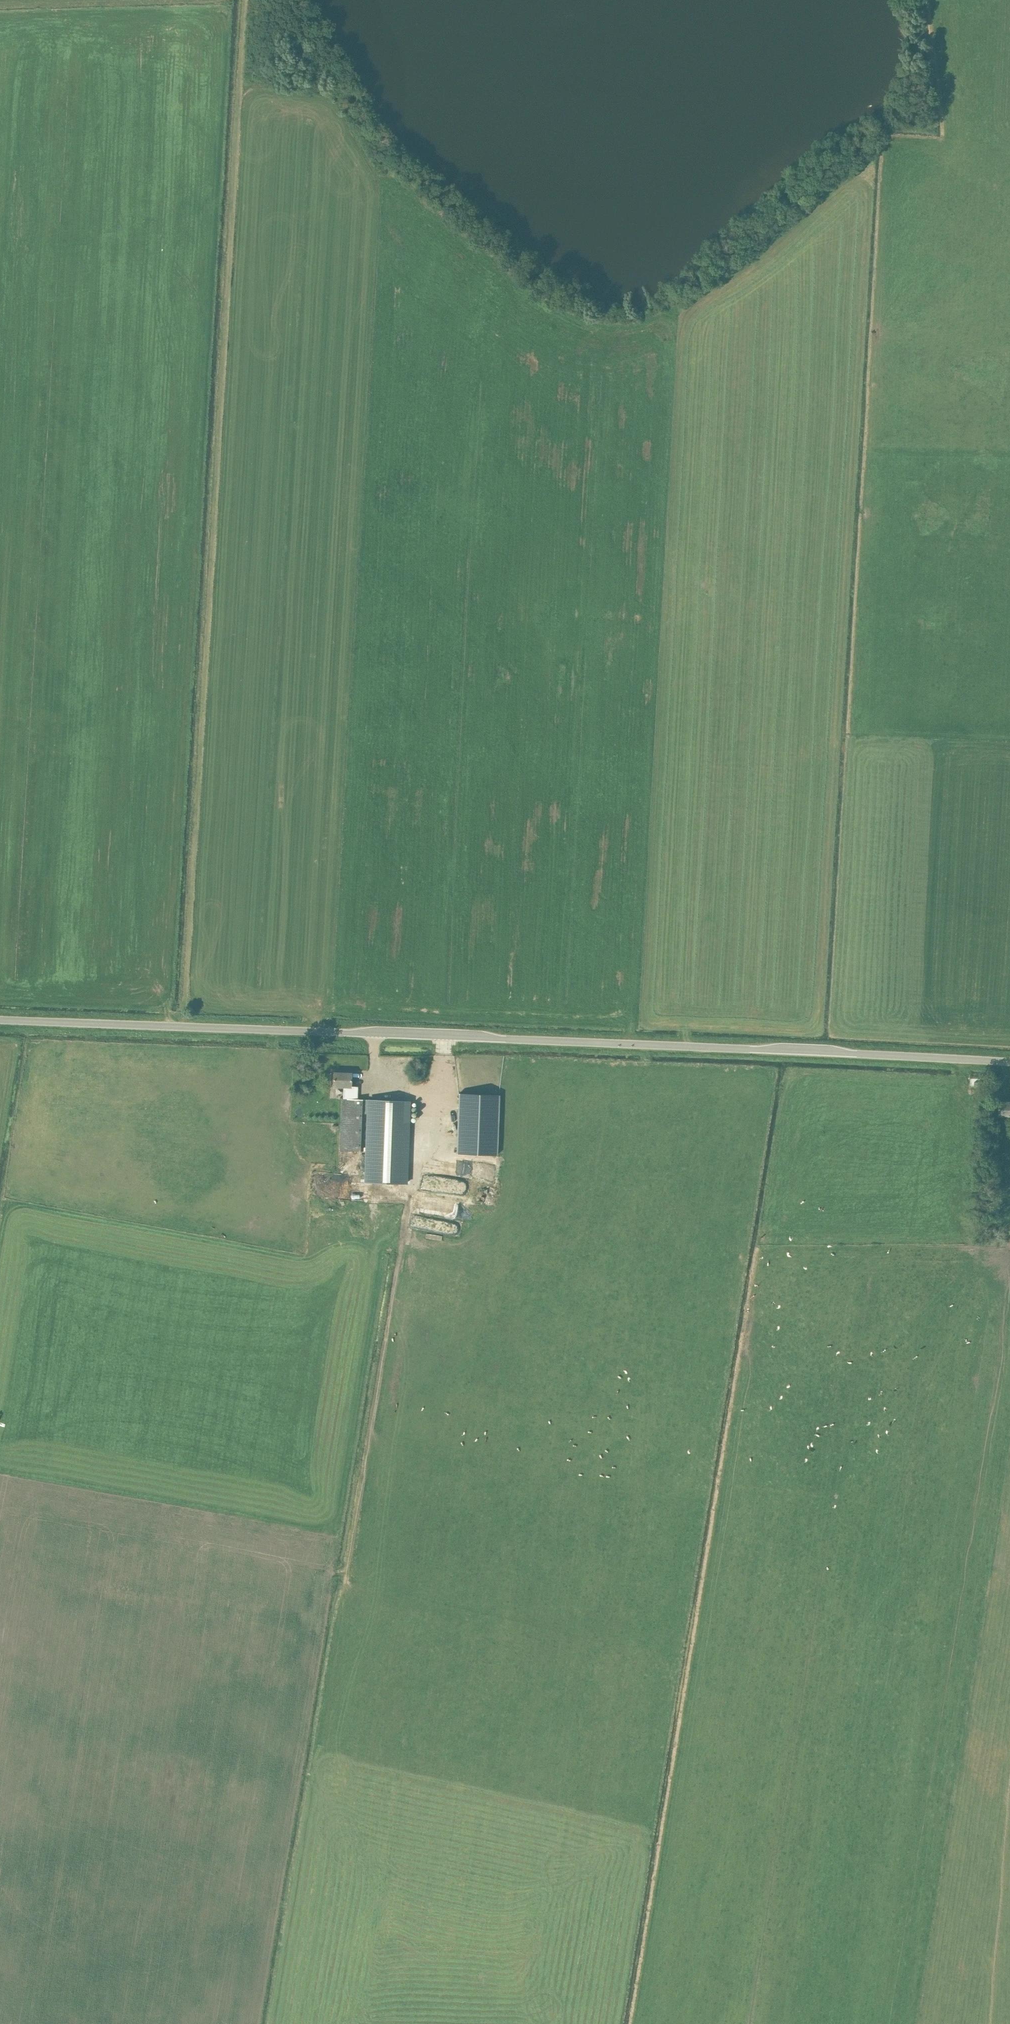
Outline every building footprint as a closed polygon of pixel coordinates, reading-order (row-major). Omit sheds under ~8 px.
[(333,1082),(332,1086),(344,1086),(343,1098),(342,1098),(340,1150),(360,1151),(362,1113),(366,1114),(364,1183),(407,1184),(410,1101),(367,1099),(367,1100),(362,1100),(357,1099),(358,1087),(350,1086),(351,1073),(333,1072),(333,1082)] [(459,1094),(456,1153),(497,1155),(499,1095),(459,1094)] [(999,1112),(999,1116),(1000,1117),(1000,1121),(1009,1122),(1009,1117),(1009,1102),(999,1102),(999,1112)]
